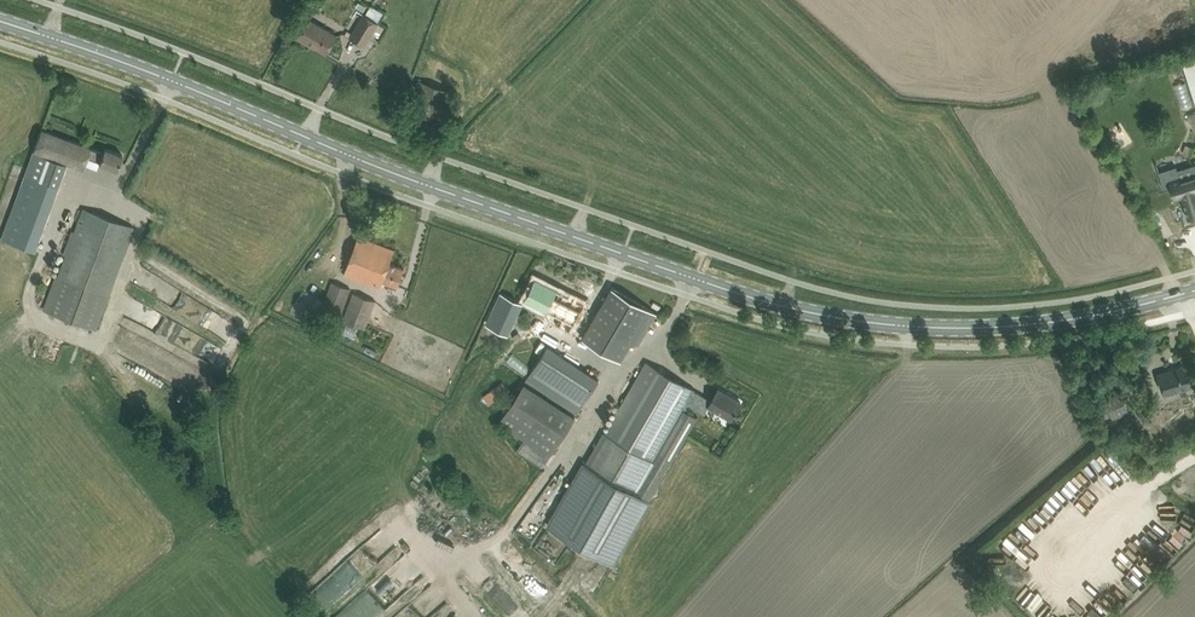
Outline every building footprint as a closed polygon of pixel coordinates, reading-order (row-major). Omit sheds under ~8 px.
[(361,10),(368,14),(373,6),(365,1),(361,10)] [(363,14),(350,37),(365,46),(378,22),(364,14),(363,14)] [(327,53),(333,42),(337,35),(308,18),(297,37),(308,44),(309,42),(327,53)] [(1194,96),(1194,58),(1184,61),(1194,96)] [(414,79),(399,124),(403,125),(438,138),(442,126),(454,93),(418,80),(414,79)] [(34,251),(67,162),(82,168),(87,156),(100,161),(99,163),(117,169),(122,154),(105,148),(103,152),(90,148),(91,147),(41,129),(40,133),(37,140),(27,169),(1,239),(34,251)] [(1185,144),(1183,154),(1187,156),(1190,156),(1194,147),(1185,144)] [(1158,171),(1164,191),(1173,188),(1175,196),(1183,193),(1185,200),(1184,201),(1189,216),(1194,214),(1194,165),(1177,170),(1176,166),(1167,169),(1158,171)] [(72,230),(54,275),(42,309),(97,329),(109,295),(134,226),(82,208),(74,231),(72,230)] [(397,286),(400,279),(404,268),(390,262),(395,249),(359,235),(344,273),(380,287),(383,280),(397,286)] [(542,319),(569,332),(573,324),(579,314),(584,303),(535,278),(530,289),(524,300),(546,311),(542,319)] [(332,281),(321,308),(342,316),(351,288),(332,281)] [(620,360),(643,319),(650,309),(613,288),(607,298),(583,339),(620,360)] [(353,292),(343,320),(365,328),(376,300),(353,292)] [(500,292),(486,324),(508,334),(523,302),(500,292)] [(547,346),(526,379),(578,412),(599,380),(547,346)] [(560,502),(547,525),(593,551),(614,563),(645,508),(687,434),(697,417),(688,411),(691,406),(704,414),(709,406),(731,419),(735,412),(741,402),(718,389),(711,400),(694,390),(695,390),(646,362),(640,372),(588,464),(583,461),(572,481),(560,502)] [(1158,374),(1164,394),(1194,385),(1188,365),(1158,374)] [(489,403),(508,390),(503,382),(483,396),(489,403)] [(549,456),(575,416),(524,383),(498,422),(549,456)] [(1105,399),(1096,402),(1103,418),(1111,415),(1112,418),(1129,411),(1127,409),(1125,403),(1121,392),(1105,399)] [(440,533),(455,544),(460,536),(445,526),(440,533)] [(1178,555),(1186,545),(1175,535),(1166,545),(1178,555)] [(1011,537),(1006,542),(1018,553),(1022,548),(1011,537)] [(990,556),(993,570),(1010,566),(1006,552),(990,556)] [(1026,563),(1017,573),(1022,578),(1031,568),(1026,563)] [(1038,569),(1027,579),(1032,585),(1043,575),(1038,569)] [(1012,576),(1003,587),(1008,591),(1017,580),(1012,576)] [(534,615),(524,603),(511,615),(512,616),(532,616),(534,615)]
